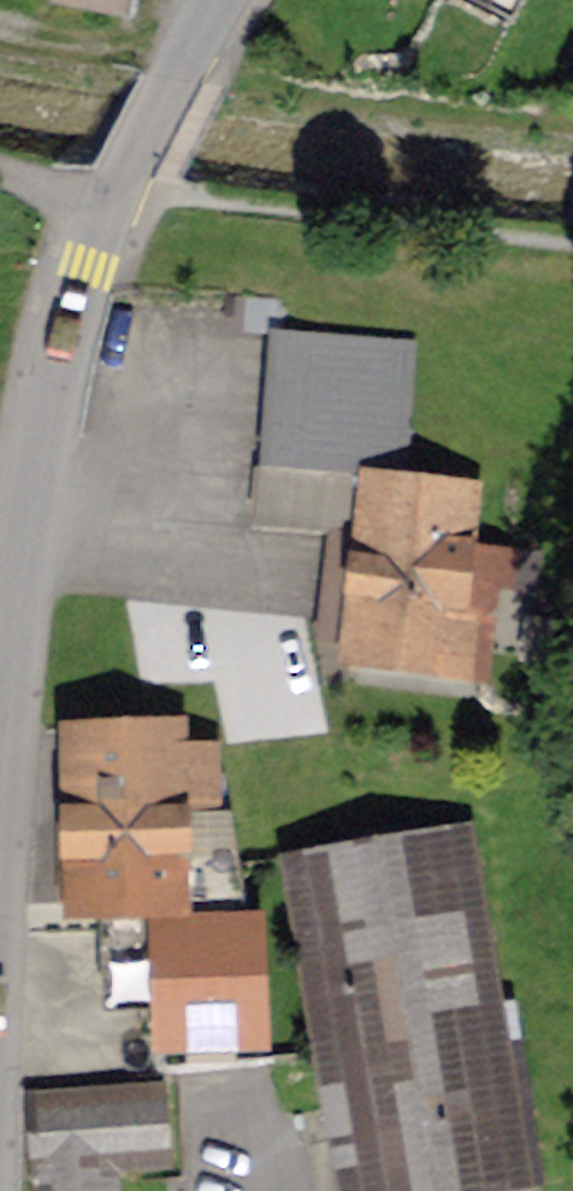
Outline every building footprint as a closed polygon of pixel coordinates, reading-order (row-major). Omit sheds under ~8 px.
[(121,9),(123,0),(70,0),(121,9)] [(478,489),(408,479),(416,344),(277,333),(263,526),(361,536),(346,646),(486,663),(495,589),(538,595),(543,552),(473,545),(478,489)] [(155,1042),(168,1041),(166,926),(250,925),(221,747),(184,747),(184,726),(79,727),(81,852),(63,853),(64,906),(119,904),(119,923),(114,923),(116,1002),(154,1001),(155,1042)] [(288,859),(344,1190),(510,1190),(530,1188),(469,828),(288,859)] [(252,1042),(250,925),(166,926),(168,1041),(168,1044),(252,1042)] [(115,1169),(170,1165),(164,1089),(30,1099),(37,1190),(117,1190),(115,1169)]
